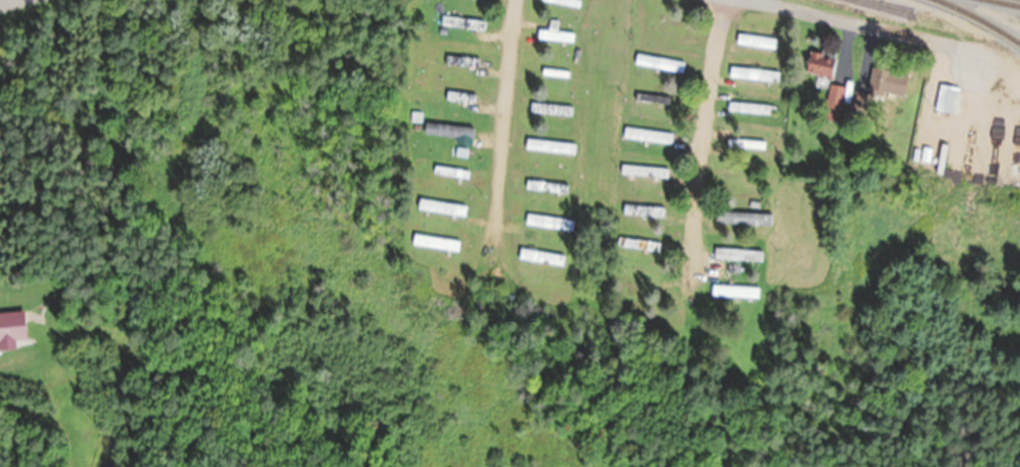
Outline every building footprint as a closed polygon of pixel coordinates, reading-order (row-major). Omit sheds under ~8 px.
[(486,20),(443,16),(442,25),(485,29),(486,20)] [(574,34),(538,28),(537,38),(572,44),(574,34)] [(747,32),(739,31),(737,43),(774,50),(776,40),(746,34),(747,32)] [(803,72),(832,78),(837,56),(808,50),(803,72)] [(683,62),(637,54),(635,64),(682,72),(683,62)] [(478,59),(445,56),(444,64),(478,68),(478,59)] [(778,82),(779,72),(731,67),(730,77),(778,82)] [(868,93),(902,97),(905,72),(871,68),(868,93)] [(838,123),(845,88),(830,84),(822,120),(838,123)] [(934,112),(954,115),(959,87),(939,84),(934,112)] [(445,100),(474,104),(476,95),(446,91),(445,100)] [(859,107),(863,95),(854,92),(850,103),(859,107)] [(635,100),(669,104),(669,97),(636,93),(635,100)] [(769,114),(769,104),(728,103),(728,113),(769,114)] [(573,106),(531,104),(531,112),(572,114),(573,106)] [(456,136),(455,144),(471,146),(472,127),(424,123),(423,134),(456,136)] [(672,134),(625,128),(624,137),(671,143),(672,134)] [(574,154),(576,145),(527,138),(526,148),(574,154)] [(764,149),(764,140),(727,140),(727,149),(764,149)] [(467,180),(468,172),(435,165),(434,173),(467,180)] [(568,184),(528,180),(527,189),(567,193),(568,184)] [(464,216),(465,206),(419,199),(417,209),(464,216)] [(624,216),(664,217),(664,207),(624,206),(624,216)] [(771,213),(716,213),(715,224),(771,225),(771,213)] [(525,224),(572,231),(573,220),(527,214),(525,224)] [(458,252),(459,241),(413,235),(412,245),(458,252)] [(659,242),(619,239),(618,247),(659,250),(659,242)] [(563,266),(565,255),(519,249),(518,260),(563,266)] [(714,260),(761,261),(762,250),(714,249),(714,260)] [(611,277),(658,283),(659,272),(612,266),(611,277)] [(711,298),(758,298),(758,286),(711,286),(711,298)] [(23,313),(0,314),(0,349),(13,348),(12,341),(25,341),(23,313)]
